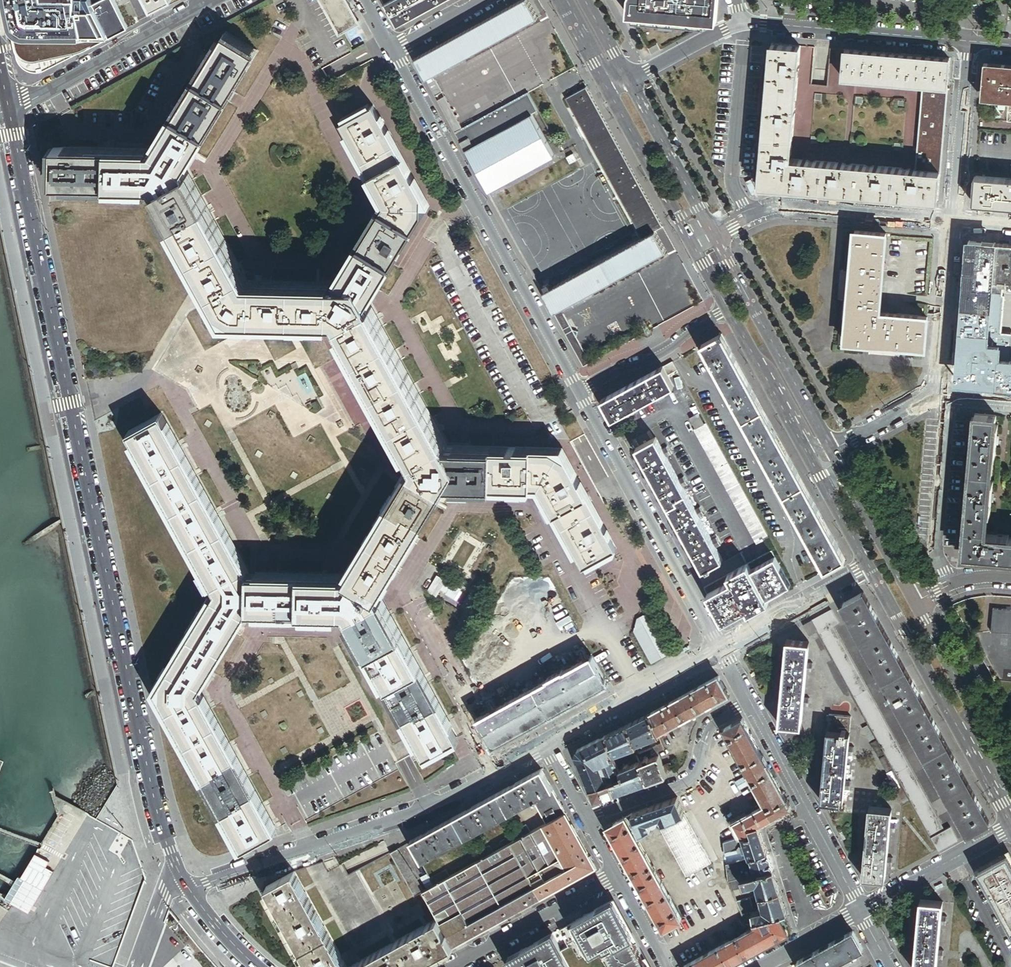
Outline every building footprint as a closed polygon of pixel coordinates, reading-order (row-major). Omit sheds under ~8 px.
[(17,43),(21,62),(29,69),(42,72),(110,38),(92,0),(7,0),(17,43)] [(128,29),(114,0),(105,0),(94,6),(110,38),(128,29)] [(150,12),(172,1),(171,0),(145,0),(150,12)] [(340,33),(359,23),(347,0),(322,0),(340,33)] [(446,0),(394,0),(385,5),(397,27),(446,0)] [(426,80),(434,75),(539,18),(529,0),(523,0),(415,59),(426,80)] [(635,1),(633,15),(633,20),(705,26),(717,27),(717,23),(718,0),(635,0),(635,1)] [(445,483),(492,484),(539,485),(557,517),(584,567),(617,549),(590,499),(565,455),(551,447),(540,447),(493,447),(446,446),(368,302),(392,264),(417,225),(424,214),(424,197),(404,160),(374,107),(343,125),(372,178),(386,205),(361,244),(336,283),(246,281),(185,170),(194,154),(209,130),(227,101),(232,93),(256,55),(224,35),(205,66),(195,82),(178,110),(154,149),(111,148),(53,147),(53,184),(67,185),(67,186),(111,187),(139,188),(139,187),(152,187),(215,300),(225,318),(247,319),(275,319),(312,320),(337,320),(415,464),(401,486),(361,552),(347,576),(301,575),(249,574),(172,434),(162,415),(130,433),(216,591),(157,690),(244,848),(276,830),(271,821),(199,691),(247,612),(300,613),(345,613),(357,635),(368,654),(386,687),(413,737),(424,757),(457,739),(418,669),(400,636),(378,594),(392,570),(445,483)] [(791,160),(800,46),(772,44),(760,186),(938,201),(940,173),(917,171),(791,160)] [(950,59),(845,50),(843,79),(924,86),(948,88),(950,59)] [(987,65),(984,97),(1010,99),(1010,67),(987,65)] [(434,75),(426,80),(435,97),(443,92),(434,75)] [(917,171),(940,173),(948,88),(924,86),(917,171)] [(655,231),(663,227),(586,87),(566,99),(642,238),(655,231)] [(463,129),(455,133),(461,143),(468,138),(473,147),(532,115),(539,111),(529,93),(463,129)] [(446,96),(438,101),(455,133),(463,129),(446,96)] [(473,147),(465,151),(488,194),(555,157),(532,115),(473,147)] [(468,138),(461,143),(465,151),(473,147),(468,138)] [(573,159),(567,162),(571,169),(577,165),(573,159)] [(976,177),(973,204),(1010,207),(1010,180),(976,177)] [(642,238),(543,293),(554,313),(562,309),(593,292),(666,252),(655,231),(642,238)] [(878,314),(885,234),(854,231),(844,342),(924,349),(927,318),(878,314)] [(995,244),(993,244),(993,245),(982,244),(982,243),(981,243),(970,242),(968,243),(969,243),(968,254),(967,254),(967,255),(968,255),(967,267),(966,267),(966,268),(967,268),(966,280),(965,280),(965,281),(966,281),(965,293),(964,292),(964,294),(965,294),(964,305),(963,305),(963,306),(964,306),(962,318),(961,318),(961,319),(962,319),(961,331),(960,331),(960,332),(961,332),(960,343),(959,343),(959,345),(960,345),(960,344),(965,344),(962,379),(996,382),(995,386),(994,385),(994,387),(995,387),(995,386),(1007,387),(1006,388),(1008,388),(1008,387),(1010,387),(1010,361),(998,360),(999,347),(986,346),(991,282),(987,282),(987,273),(992,274),(993,270),(995,245),(995,244)] [(1008,246),(1008,245),(1007,245),(1007,246),(995,245),(993,270),(1005,271),(1008,246)] [(1005,271),(993,270),(992,274),(992,282),(1004,283),(1005,271)] [(986,346),(999,347),(1000,335),(1004,283),(992,282),(991,282),(986,346)] [(595,296),(593,292),(562,309),(564,314),(595,296)] [(562,309),(554,313),(563,330),(571,326),(564,314),(562,309)] [(583,348),(577,336),(579,331),(573,330),(565,334),(584,367),(591,363),(587,356),(589,350),(583,348)] [(722,334),(702,345),(709,358),(716,370),(714,371),(728,396),(730,396),(736,408),(735,408),(749,434),(750,433),(756,445),(755,446),(769,471),(770,471),(777,483),(776,483),(790,509),(791,508),(798,520),(796,521),(811,546),(817,556),(825,571),(846,560),(722,334)] [(678,370),(673,361),(663,366),(668,375),(678,370)] [(601,400),(612,420),(674,386),(668,375),(663,366),(601,400)] [(691,418),(696,428),(704,424),(698,413),(691,418)] [(995,417),(974,416),(962,557),(1010,562),(1010,541),(1008,540),(1008,538),(985,536),(987,515),(989,515),(992,483),(989,483),(992,457),(994,457),(997,426),(994,426),(995,417)] [(769,537),(706,422),(704,424),(696,428),(695,429),(694,429),(757,543),(765,539),(769,537)] [(707,568),(711,565),(723,559),(656,437),(636,448),(703,570),(707,568)] [(772,550),(765,539),(757,543),(740,553),(743,558),(746,564),(772,550)] [(735,615),(737,619),(781,595),(779,591),(791,585),(772,550),(746,564),(704,587),(723,622),(735,615)] [(442,579),(433,574),(424,591),(433,595),(437,588),(444,591),(444,592),(451,596),(457,586),(449,582),(448,583),(442,579)] [(864,593),(842,605),(890,693),(892,696),(967,835),(990,822),(864,593)] [(812,621),(818,631),(819,634),(832,627),(839,624),(832,610),(812,621)] [(633,631),(651,663),(672,652),(650,611),(637,618),(633,631)] [(992,611),(990,635),(1010,637),(1010,613),(992,611)] [(810,635),(818,631),(812,621),(804,625),(810,635)] [(832,627),(819,634),(931,838),(944,831),(832,627)] [(787,640),(779,725),(801,727),(803,707),(804,698),(807,671),(808,662),(810,642),(787,640)] [(608,684),(592,655),(563,670),(562,669),(547,677),(548,678),(487,712),(475,719),(491,747),(608,684)] [(719,676),(651,714),(659,734),(729,694),(719,676)] [(659,734),(651,714),(629,724),(637,744),(659,736),(659,734)] [(827,730),(850,732),(851,717),(828,715),(827,730)] [(742,719),(725,729),(749,775),(753,782),(766,805),(735,822),(743,836),(750,834),(748,827),(759,825),(791,807),(742,719)] [(637,744),(629,724),(607,735),(615,754),(620,753),(638,746),(637,744)] [(867,726),(863,729),(870,742),(874,739),(867,726)] [(850,732),(827,730),(821,801),(843,803),(845,789),(845,781),(848,755),(848,746),(850,732)] [(615,754),(607,735),(578,750),(576,754),(590,790),(611,782),(623,777),(620,770),(617,761),(615,754)] [(876,742),(871,744),(879,757),(883,755),(876,742)] [(668,775),(664,766),(660,757),(650,760),(650,758),(646,759),(647,761),(641,763),(648,782),(668,775)] [(884,757),(880,760),(887,773),(891,770),(884,757)] [(627,767),(620,770),(623,777),(611,782),(615,793),(648,782),(641,763),(641,762),(630,766),(630,763),(626,765),(627,767)] [(668,775),(674,772),(671,763),(664,766),(668,775)] [(541,769),(497,793),(509,814),(532,802),(553,790),(541,769)] [(740,789),(753,782),(749,775),(737,782),(740,789)] [(615,793),(611,782),(590,790),(594,801),(615,793)] [(901,788),(897,790),(904,804),(908,801),(901,788)] [(565,813),(553,790),(532,802),(544,824),(565,813)] [(509,814),(497,793),(454,817),(465,838),(509,814)] [(684,814),(678,798),(633,813),(641,833),(651,829),(648,821),(661,817),(663,823),(684,814)] [(869,808),(863,878),(885,880),(886,866),(887,857),(889,831),(890,822),(891,810),(869,808)] [(583,845),(565,813),(544,824),(531,832),(515,841),(510,843),(528,876),(583,845)] [(633,813),(625,817),(635,835),(641,833),(633,813)] [(684,814),(663,823),(658,826),(686,877),(712,863),(684,814)] [(465,838),(454,817),(410,841),(421,862),(465,838)] [(607,827),(664,930),(682,920),(635,835),(625,817),(607,827)] [(515,841),(531,832),(527,825),(511,834),(515,841)] [(767,852),(759,825),(748,827),(750,834),(743,836),(745,843),(747,850),(750,858),(767,852)] [(938,851),(958,840),(951,828),(944,831),(931,838),(938,851)] [(528,876),(510,843),(494,852),(477,861),(508,916),(540,898),(528,876)] [(477,861),(494,852),(490,845),(474,854),(477,861)] [(596,868),(583,845),(528,876),(540,898),(596,868)] [(403,877),(413,872),(397,848),(390,852),(403,877)] [(52,856),(39,849),(11,898),(29,909),(54,866),(48,863),(52,856)] [(750,858),(727,865),(729,882),(742,878),(773,870),(767,852),(750,858)] [(979,871),(1010,929),(1010,861),(1008,855),(979,871)] [(508,916),(477,861),(450,876),(445,879),(475,934),(508,916)] [(445,879),(450,876),(446,869),(430,878),(434,885),(445,879)] [(780,891),(773,870),(742,878),(744,887),(752,885),(753,883),(755,884),(757,888),(756,890),(758,891),(759,897),(761,896),(780,891)] [(293,872),(267,886),(311,966),(347,966),(293,872)] [(418,879),(413,872),(403,877),(414,897),(423,892),(423,891),(418,879)] [(427,889),(434,885),(430,878),(428,874),(421,878),(427,889)] [(742,878),(729,882),(732,891),(744,887),(742,878)] [(475,934),(445,879),(434,885),(427,889),(423,891),(423,892),(438,919),(453,946),(475,934)] [(760,910),(742,915),(746,925),(754,922),(780,915),(787,913),(780,891),(761,896),(762,903),(761,905),(764,907),(764,909),(763,912),(760,910)] [(751,899),(737,902),(740,910),(753,906),(751,899)] [(582,917),(609,966),(650,966),(613,900),(582,917)] [(914,966),(937,966),(938,959),(939,950),(941,924),(942,916),(943,902),(921,900),(914,966)] [(780,915),(754,922),(755,923),(757,927),(752,929),(684,966),(726,966),(789,932),(780,915)] [(582,917),(560,930),(569,946),(561,950),(562,951),(571,966),(609,966),(582,917)] [(438,919),(349,966),(416,966),(453,946),(438,919)] [(852,932),(796,962),(799,966),(831,966),(862,950),(852,932)] [(562,951),(561,950),(552,934),(508,958),(513,966),(534,966),(562,951)] [(562,951),(534,966),(571,966),(562,951)]
